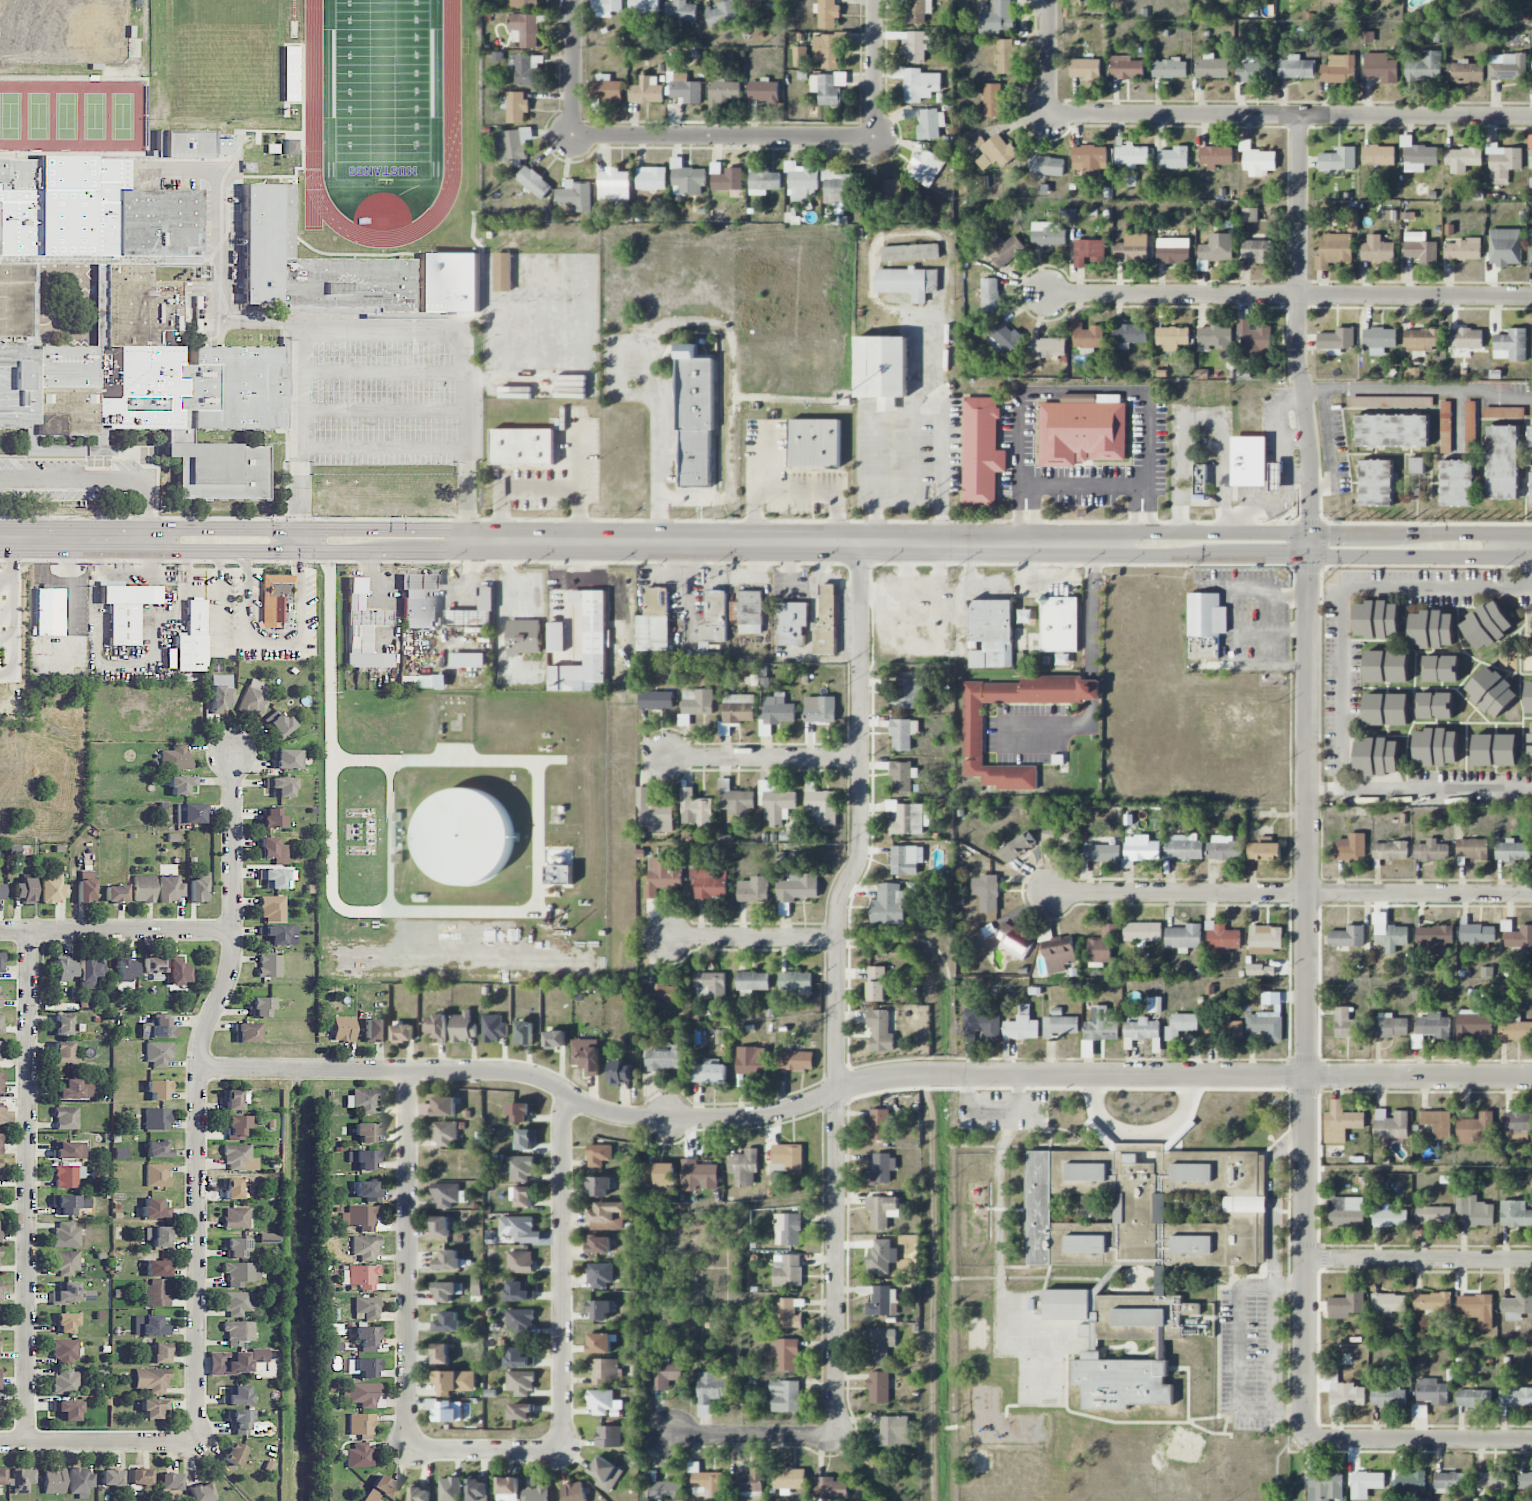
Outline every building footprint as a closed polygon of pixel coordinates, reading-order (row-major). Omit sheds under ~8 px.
[(512,8),(540,8),(540,0),(512,0),(512,8)] [(623,0),(593,0),(593,17),(611,18),(611,11),(623,11),(623,0)] [(629,12),(659,12),(660,0),(630,0),(629,12)] [(665,16),(674,17),(674,21),(696,22),(697,4),(687,4),(687,0),(674,0),(674,3),(666,2),(665,16)] [(734,0),(731,0),(717,3),(718,9),(706,11),(708,27),(738,21),(734,0)] [(836,29),(836,18),(839,18),(839,0),(817,0),(818,29),(836,29)] [(932,0),(907,0),(907,25),(926,24),(926,14),(932,13),(932,0)] [(1016,32),(1015,16),(1012,16),(1011,0),(991,0),(991,6),(980,6),(980,33),(1016,32)] [(520,48),(538,48),(539,14),(510,14),(510,30),(521,31),(520,48)] [(1374,32),(1362,32),(1362,43),(1374,42),(1374,32)] [(814,33),(813,62),(822,62),(822,69),(839,69),(840,45),(851,45),(851,34),(814,33)] [(933,50),(933,33),(903,33),(904,52),(908,52),(908,63),(926,63),(926,50),(933,50)] [(1014,74),(1014,39),(996,39),(997,74),(1014,74)] [(793,67),(807,67),(807,47),(793,47),(793,67)] [(1406,60),(1405,78),(1441,79),(1441,51),(1423,51),(1423,60),(1406,60)] [(1229,77),(1228,59),(1214,59),(1214,53),(1203,54),(1203,59),(1196,59),(1197,78),(1229,77)] [(1388,53),(1364,53),(1365,78),(1382,77),(1382,83),(1398,83),(1397,60),(1389,60),(1388,53)] [(1301,55),(1287,54),(1287,60),(1278,60),(1278,78),(1315,78),(1316,61),(1300,60),(1301,55)] [(1527,54),(1489,54),(1489,80),(1526,80),(1527,54)] [(539,85),(539,63),(544,63),(544,55),(516,55),(516,86),(539,85)] [(1321,64),(1321,83),(1355,83),(1355,55),(1329,55),(1329,64),(1321,64)] [(1132,56),(1111,56),(1111,78),(1144,79),(1145,60),(1132,60),(1132,56)] [(1236,82),(1260,82),(1260,57),(1244,57),(1244,63),(1237,62),(1236,82)] [(1101,59),(1071,59),(1071,78),(1101,79),(1101,59)] [(1153,78),(1187,77),(1187,59),(1153,60),(1153,78)] [(1484,64),(1468,63),(1468,59),(1457,59),(1457,63),(1446,63),(1446,82),(1483,82),(1484,64)] [(905,103),(922,103),(922,98),(932,98),(932,92),(942,91),(942,73),(922,73),(922,68),(904,69),(904,74),(905,103)] [(701,81),(688,81),(688,73),(672,73),(671,97),(684,98),(684,104),(701,104),(701,81)] [(593,101),(622,101),(622,81),(611,81),(611,74),(593,74),(593,101)] [(818,105),(841,105),(841,87),(846,87),(847,74),(811,74),(810,92),(818,92),(818,105)] [(663,103),(663,85),(657,85),(657,76),(640,76),(640,85),(630,85),(630,103),(663,103)] [(749,103),(779,102),(778,82),(770,82),(769,80),(749,80),(749,103)] [(741,82),(710,81),(709,103),(730,104),(730,100),(740,100),(741,82)] [(1002,84),(985,83),(984,117),(1001,117),(1002,84)] [(508,124),(525,124),(525,113),(528,113),(528,93),(502,93),(502,108),(508,109),(508,124)] [(921,126),(917,126),(918,140),(940,139),(940,127),(945,126),(945,109),(921,110),(921,126)] [(528,160),(527,140),(533,140),(532,129),(495,131),(497,161),(528,160)] [(163,159),(163,132),(210,133),(210,159),(163,159)] [(981,136),(967,147),(974,157),(973,158),(983,171),(996,160),(1002,167),(1018,155),(999,132),(986,142),(981,136)] [(1438,146),(1412,146),(1413,136),(1401,136),(1400,148),(1405,148),(1405,172),(1424,172),(1425,165),(1438,166),(1438,146)] [(286,154),(298,154),(297,139),(286,140),(286,154)] [(1276,151),(1251,151),(1251,139),(1240,140),(1240,152),(1244,152),(1244,170),(1250,170),(1250,177),(1263,177),(1263,171),(1276,170),(1276,151)] [(1523,148),(1498,148),(1498,142),(1486,142),(1486,154),(1491,154),(1490,185),(1509,185),(1509,170),(1522,170),(1523,148)] [(1148,164),(1149,145),(1127,145),(1127,146),(1116,146),(1115,164),(1127,164),(1127,169),(1135,169),(1135,164),(1148,164)] [(1107,146),(1073,146),(1073,170),(1084,170),(1084,171),(1107,172),(1107,146)] [(1158,169),(1189,168),(1188,146),(1173,146),(1173,150),(1158,150),(1158,169)] [(1233,165),(1233,147),(1201,146),(1200,165),(1208,165),(1208,170),(1216,171),(1216,165),(1233,165)] [(1338,153),(1319,153),(1319,169),(1356,169),(1356,146),(1338,146),(1338,153)] [(1395,166),(1395,146),(1363,146),(1363,166),(1395,166)] [(946,161),(923,147),(913,164),(915,165),(908,175),(929,188),(946,161)] [(1447,149),(1447,174),(1466,173),(1466,166),(1482,166),(1482,148),(1447,149)] [(1031,174),(1063,176),(1065,158),(1032,156),(1031,174)] [(34,428),(34,435),(95,435),(95,424),(105,424),(105,428),(166,428),(166,457),(179,457),(179,499),(266,499),(266,444),(191,444),(191,429),(280,429),(280,412),(274,412),(274,396),(284,397),(284,379),(274,379),(274,366),(280,366),(280,347),(192,347),(192,363),(179,363),(179,281),(149,281),(149,264),(199,264),(199,190),(129,190),(129,160),(0,160),(0,428),(34,428)] [(792,201),(808,202),(809,189),(819,189),(819,167),(797,167),(797,161),(785,161),(785,173),(789,173),(789,189),(792,189),(792,201)] [(743,168),(723,168),(723,163),(712,162),(712,190),(742,190),(743,168)] [(553,188),(527,164),(516,177),(541,201),(553,188)] [(667,167),(637,167),(637,190),(666,190),(667,167)] [(781,173),(770,172),(770,167),(759,167),(758,173),(750,172),(749,195),(767,196),(767,190),(781,190),(781,173)] [(823,203),(854,204),(855,175),(835,174),(835,168),(824,168),(823,203)] [(630,172),(619,172),(619,169),(599,169),(598,201),(614,201),(614,206),(629,206),(630,172)] [(875,204),(903,200),(900,177),(872,181),(875,204)] [(555,189),(556,205),(576,204),(576,212),(591,212),(590,183),(565,183),(566,189),(555,189)] [(243,185),(291,186),(290,260),(414,260),(414,313),(378,313),(378,308),(286,308),(286,303),(243,303),(243,185)] [(1259,221),(1258,208),(1242,208),(1242,222),(1259,221)] [(1032,246),(1064,246),(1065,222),(1032,222),(1032,246)] [(1521,265),(1521,229),(1490,229),(1490,265),(1521,265)] [(1426,232),(1405,232),(1405,257),(1420,258),(1420,264),(1438,264),(1438,242),(1426,242),(1426,232)] [(1232,233),(1209,234),(1209,244),(1198,245),(1199,261),(1233,260),(1232,233)] [(982,249),(1000,269),(1025,246),(1014,234),(1005,243),(997,235),(982,249)] [(1148,234),(1125,234),(1125,243),(1114,243),(1114,261),(1148,261),(1148,234)] [(1352,263),(1352,234),(1321,234),(1321,256),(1315,256),(1315,270),(1329,270),(1329,263),(1352,263)] [(1395,242),(1381,242),(1381,235),(1367,235),(1367,244),(1362,243),(1362,261),(1395,261),(1395,242)] [(1190,263),(1190,239),(1157,238),(1157,262),(1190,263)] [(1105,240),(1074,240),(1074,267),(1085,267),(1085,261),(1105,261),(1105,240)] [(1272,241),(1242,240),(1242,260),(1271,261),(1272,241)] [(1445,240),(1445,260),(1481,260),(1481,240),(1445,240)] [(940,259),(939,244),(881,246),(882,261),(940,259)] [(419,313),(419,253),(478,253),(478,313),(419,313)] [(495,254),(512,254),(512,292),(495,292),(495,254)] [(523,291),(523,254),(538,254),(538,291),(523,291)] [(546,289),(546,255),(563,255),(563,289),(546,289)] [(912,293),(912,303),(926,304),(926,290),(938,290),(938,270),(876,269),(876,293),(912,293)] [(981,311),(999,311),(998,278),(981,278),(981,311)] [(492,302),(510,303),(510,340),(492,340),(492,302)] [(514,339),(514,302),(529,302),(529,340),(514,339)] [(1104,349),(1104,327),(1083,327),(1083,319),(1070,318),(1069,339),(1074,340),(1074,348),(1104,349)] [(1239,320),(1239,355),(1272,355),(1271,328),(1251,328),(1251,319),(1239,320)] [(1021,344),(1024,341),(1002,320),(989,334),(1009,353),(1019,343),(1021,344)] [(1147,343),(1148,325),(1115,325),(1114,343),(1147,343)] [(1232,348),(1232,328),(1221,328),(1221,326),(1198,325),(1198,350),(1210,351),(1210,348),(1232,348)] [(1156,328),(1157,345),(1164,345),(1164,352),(1178,351),(1178,344),(1190,344),(1189,327),(1156,328)] [(1318,333),(1318,349),(1354,349),(1355,328),(1336,328),(1336,333),(1318,333)] [(1396,348),(1397,329),(1364,328),(1363,347),(1370,347),(1370,356),(1384,356),(1385,347),(1396,348)] [(1527,362),(1526,328),(1509,328),(1509,334),(1494,335),(1494,359),(1508,358),(1508,362),(1527,362)] [(1405,329),(1405,350),(1440,350),(1440,330),(1405,329)] [(1483,329),(1450,329),(1450,348),(1483,349),(1483,329)] [(907,400),(908,336),(857,335),(856,398),(877,398),(877,411),(897,411),(897,400),(907,400)] [(1066,338),(1032,339),(1032,357),(1066,357),(1066,338)] [(677,487),(715,487),(714,358),(697,358),(697,343),(677,343),(677,487)] [(1039,466),(1077,466),(1077,459),(1125,460),(1126,394),(1061,393),(1061,402),(1040,402),(1039,466)] [(1433,396),(1350,398),(1350,407),(1433,406),(1433,396)] [(963,505),(997,505),(997,473),(1006,473),(1006,449),(998,449),(998,397),(963,397),(963,505)] [(1441,453),(1451,453),(1452,402),(1441,401),(1441,453)] [(1475,401),(1465,401),(1466,452),(1476,452),(1475,401)] [(1525,408),(1483,408),(1483,417),(1525,417),(1525,408)] [(1356,414),(1356,446),(1430,446),(1430,414),(1356,414)] [(840,470),(840,418),(789,418),(789,470),(840,470)] [(1487,500),(1519,500),(1519,425),(1487,425),(1487,500)] [(492,465),(555,464),(554,429),(492,429),(492,465)] [(1232,485),(1267,485),(1267,436),(1232,436),(1232,485)] [(1410,474),(1424,474),(1424,457),(1409,458),(1410,474)] [(1394,506),(1394,459),(1360,459),(1360,506),(1394,506)] [(1475,506),(1475,460),(1441,460),(1441,506),(1475,506)] [(1282,463),(1271,463),(1271,490),(1282,490),(1282,463)] [(1194,498),(1206,498),(1206,464),(1194,464),(1194,498)] [(401,627),(435,628),(436,597),(421,597),(421,591),(438,592),(438,574),(402,573),(401,627)] [(262,627),(293,627),(293,574),(262,574),(262,627)] [(347,666),(393,667),(393,653),(371,652),(371,624),(393,624),(393,610),(363,609),(364,576),(348,576),(347,666)] [(837,654),(837,583),(818,583),(818,654),(837,654)] [(109,604),(109,645),(138,645),(139,604),(153,604),(161,604),(161,585),(153,585),(101,584),(101,604),(109,604)] [(64,635),(64,586),(35,586),(35,635),(64,635)] [(445,625),(494,625),(494,586),(479,586),(479,610),(445,610),(445,625)] [(637,616),(637,650),(669,650),(669,586),(645,586),(645,616),(637,616)] [(598,691),(598,682),(606,682),(606,590),(570,590),(570,601),(585,602),(585,666),(550,665),(550,690),(598,691)] [(699,623),(699,650),(708,650),(708,642),(726,642),(726,590),(706,590),(706,623),(699,623)] [(762,632),(762,590),(739,590),(739,601),(731,601),(731,623),(737,623),(737,632),(762,632)] [(1228,604),(1220,604),(1220,592),(1188,592),(1188,636),(1228,636),(1228,604)] [(1079,651),(1079,597),(1041,597),(1041,651),(1079,651)] [(187,634),(175,634),(175,671),(206,671),(206,598),(187,598),(187,634)] [(1495,598),(1458,621),(1478,652),(1515,629),(1495,598)] [(970,668),(1013,668),(1013,599),(970,599),(970,668)] [(1399,600),(1355,600),(1355,638),(1398,638),(1399,600)] [(780,645),(808,645),(808,602),(780,602),(780,645)] [(1033,623),(1033,610),(1016,610),(1017,624),(1033,623)] [(1453,610),(1410,610),(1410,648),(1454,647),(1453,610)] [(540,620),(508,620),(508,653),(540,653),(540,620)] [(564,651),(564,622),(549,622),(549,651),(564,651)] [(1365,681),(1408,681),(1408,650),(1365,650),(1365,681)] [(484,653),(451,653),(451,667),(484,667),(484,653)] [(1423,681),(1458,681),(1458,655),(1423,655),(1423,681)] [(1463,691),(1496,720),(1521,691),(1488,663),(1463,691)] [(231,706),(232,675),(212,674),(211,713),(222,713),(222,706),(231,706)] [(446,689),(446,676),(400,675),(400,688),(446,689)] [(983,702),(1099,702),(1099,676),(1020,676),(1020,682),(964,681),(964,776),(982,776),(982,788),(1037,788),(1037,765),(983,765),(983,702)] [(240,711),(263,716),(266,700),(263,699),(267,683),(247,678),(240,711)] [(915,709),(915,698),(924,698),(924,679),(894,678),(893,708),(915,709)] [(690,726),(690,714),(713,715),(713,689),(683,689),(682,715),(679,715),(678,726),(690,726)] [(640,709),(673,710),(673,692),(640,691),(640,709)] [(1417,718),(1453,718),(1453,691),(1417,691),(1417,718)] [(785,692),(774,692),(774,697),(764,696),(764,706),(760,706),(760,723),(795,723),(796,704),(785,704),(785,692)] [(1409,693),(1365,693),(1365,724),(1409,724),(1409,693)] [(754,722),(755,695),(723,694),(723,722),(754,722)] [(836,722),(835,696),(804,697),(804,722),(836,722)] [(263,719),(271,729),(267,732),(275,741),(295,725),(287,715),(283,718),(276,709),(263,719)] [(892,751),(911,751),(911,735),(919,735),(918,720),(891,720),(892,751)] [(1414,765),(1458,765),(1458,727),(1414,727),(1414,765)] [(1473,765),(1517,765),(1517,733),(1473,733),(1473,765)] [(1399,737),(1355,737),(1355,774),(1399,774),(1399,737)] [(161,750),(162,769),(192,768),(192,759),(187,759),(187,744),(173,744),(173,750),(161,750)] [(303,750),(274,749),(273,768),(302,769),(303,750)] [(892,793),(911,792),(911,778),(915,778),(915,762),(892,762),(892,793)] [(170,775),(170,795),(190,796),(191,786),(198,786),(198,776),(170,775)] [(272,797),(293,797),(294,777),(266,777),(265,788),(272,788),(272,797)] [(797,792),(787,792),(787,785),(771,785),(771,780),(759,780),(759,806),(766,806),(766,827),(782,827),(782,818),(788,818),(788,809),(797,809),(797,792)] [(673,832),(673,805),(648,805),(648,787),(638,787),(638,827),(649,827),(649,832),(673,832)] [(713,799),(694,799),(694,787),(681,787),(681,823),(695,823),(695,827),(712,827),(713,799)] [(508,802),(467,790),(428,793),(418,830),(422,874),(458,885),(501,881),(512,842),(508,802)] [(755,791),(721,790),(720,809),(728,809),(727,823),(740,823),(740,812),(754,812),(755,791)] [(836,826),(837,791),(806,791),(806,810),(813,810),(813,825),(836,826)] [(923,835),(923,826),(929,826),(930,812),(923,812),(924,804),(897,804),(897,800),(886,800),(886,812),(897,812),(897,821),(890,821),(889,834),(923,835)] [(204,823),(204,803),(176,804),(177,823),(204,823)] [(262,828),(282,827),(282,808),(261,808),(262,828)] [(1042,844),(1075,846),(1077,826),(1044,823),(1042,844)] [(998,850),(1007,864),(1037,844),(1028,830),(998,850)] [(1366,859),(1365,833),(1348,833),(1348,839),(1336,839),(1336,860),(1366,859)] [(1124,868),(1134,868),(1134,860),(1160,860),(1161,841),(1149,841),(1149,836),(1125,835),(1124,868)] [(1203,841),(1197,841),(1197,835),(1167,835),(1166,859),(1203,860),(1203,841)] [(1233,841),(1233,836),(1209,835),(1208,860),(1242,861),(1243,842),(1233,841)] [(288,844),(277,844),(277,838),(259,837),(258,859),(287,860),(288,844)] [(1448,861),(1449,844),(1437,844),(1437,839),(1427,838),(1427,844),(1415,844),(1414,860),(1448,861)] [(1531,843),(1514,843),(1514,839),(1506,838),(1505,842),(1496,842),(1496,860),(1531,861),(1531,843)] [(1488,859),(1488,839),(1457,839),(1457,859),(1488,859)] [(1408,860),(1408,842),(1374,842),(1373,859),(1408,860)] [(1281,860),(1281,843),(1247,844),(1248,860),(1281,860)] [(1121,845),(1085,844),(1085,861),(1121,861),(1121,845)] [(891,874),(917,875),(917,863),(923,863),(924,846),(892,846),(891,874)] [(648,859),(648,899),(657,899),(658,887),(682,888),(682,859),(648,859)] [(547,887),(572,886),(572,866),(546,866),(547,887)] [(259,879),(266,880),(265,888),(291,889),(291,879),(296,879),(296,868),(259,867),(259,879)] [(727,869),(690,870),(691,898),(727,897),(727,869)] [(61,871),(52,871),(52,876),(42,876),(42,903),(60,903),(60,898),(68,897),(67,884),(62,884),(61,871)] [(77,880),(77,903),(94,903),(94,871),(80,871),(81,880),(77,880)] [(818,874),(790,873),(790,881),(778,880),(777,915),(791,915),(792,897),(818,898),(818,874)] [(155,902),(155,875),(134,875),(134,902),(155,902)] [(159,876),(160,901),(185,901),(185,883),(179,883),(179,875),(159,876)] [(981,913),(999,913),(998,875),(980,875),(981,913)] [(769,877),(751,876),(751,881),(739,881),(738,902),(769,902),(769,877)] [(207,902),(206,878),(189,879),(190,902),(207,902)] [(33,904),(33,880),(14,879),(13,899),(22,899),(22,904),(33,904)] [(905,925),(906,891),(900,891),(900,884),(878,883),(878,900),(871,900),(871,924),(905,925)] [(105,902),(127,902),(127,885),(105,885),(105,902)] [(285,920),(285,896),(260,896),(260,921),(285,920)] [(995,937),(1002,940),(999,947),(1025,959),(1030,947),(1017,941),(1022,931),(1002,922),(995,937)] [(1241,930),(1226,930),(1226,923),(1207,922),(1207,954),(1229,955),(1230,948),(1241,949),(1241,930)] [(1162,943),(1162,923),(1124,923),(1124,940),(1138,940),(1138,943),(1162,943)] [(1088,939),(1088,965),(1111,965),(1111,938),(1118,938),(1118,924),(1102,924),(1102,940),(1088,939)] [(1201,924),(1186,924),(1186,928),(1166,928),(1166,948),(1179,948),(1179,953),(1188,954),(1188,948),(1201,948),(1201,924)] [(296,925),(260,925),(260,936),(267,936),(266,945),(285,945),(285,937),(296,937),(296,925)] [(1328,946),(1364,947),(1365,926),(1347,925),(1347,931),(1329,931),(1328,946)] [(1408,926),(1376,925),(1375,945),(1386,945),(1386,954),(1396,954),(1396,945),(1408,946),(1408,926)] [(1495,925),(1461,925),(1461,944),(1496,943),(1495,925)] [(1521,925),(1521,931),(1512,931),(1512,927),(1504,927),(1504,947),(1531,947),(1531,925),(1521,925)] [(1282,949),(1282,926),(1249,926),(1250,954),(1274,954),(1274,949),(1282,949)] [(1453,926),(1416,927),(1417,952),(1447,951),(1447,944),(1454,943),(1453,926)] [(1048,974),(1066,971),(1064,965),(1077,962),(1072,937),(1042,942),(1048,974)] [(281,955),(258,955),(259,977),(282,977),(281,955)] [(163,973),(164,958),(145,957),(145,972),(163,973)] [(74,960),(55,960),(55,980),(75,979),(74,960)] [(79,961),(80,990),(95,989),(94,977),(100,977),(100,960),(79,961)] [(136,979),(136,960),(116,961),(116,980),(136,979)] [(189,967),(180,966),(180,960),(169,960),(169,984),(189,984),(189,967)] [(1249,975),(1275,976),(1275,966),(1249,965),(1249,975)] [(869,1002),(887,1001),(886,967),(868,967),(869,1002)] [(1493,977),(1494,967),(1481,967),(1481,977),(1493,977)] [(695,988),(709,988),(709,998),(725,998),(725,972),(695,973),(695,988)] [(770,973),(737,972),(737,990),(769,991),(770,973)] [(812,972),(780,972),(780,991),(788,991),(788,995),(813,994),(812,972)] [(679,986),(647,985),(647,1003),(679,1003),(679,986)] [(247,997),(247,1007),(252,1007),(252,1017),(268,1017),(268,1010),(273,1010),(273,997),(247,997)] [(1039,1020),(1030,1020),(1030,1004),(1019,1004),(1019,1022),(1004,1022),(1003,1038),(1039,1039),(1039,1020)] [(1091,1022),(1084,1021),(1084,1039),(1118,1040),(1119,1022),(1107,1021),(1107,1006),(1092,1006),(1091,1022)] [(1336,1038),(1365,1037),(1364,1020),(1350,1020),(1350,1006),(1335,1007),(1336,1038)] [(1079,1036),(1079,1017),(1062,1017),(1062,1007),(1052,1007),(1052,1017),(1044,1017),(1044,1036),(1079,1036)] [(471,1010),(464,1010),(464,1015),(452,1015),(452,1041),(477,1041),(477,1023),(471,1023),(471,1010)] [(894,1051),(894,1034),(889,1034),(890,1010),(870,1010),(870,1051),(894,1051)] [(1000,1040),(1000,1010),(964,1010),(964,1030),(986,1031),(985,1040),(1000,1040)] [(1416,1017),(1416,1034),(1413,1034),(1412,1048),(1423,1049),(1424,1034),(1435,1035),(1435,1040),(1450,1040),(1450,1018),(1441,1017),(1441,1012),(1428,1012),(1428,1018),(1416,1017)] [(1493,1037),(1493,1012),(1458,1012),(1457,1043),(1468,1043),(1468,1036),(1493,1037)] [(1246,1013),(1247,1037),(1263,1037),(1263,1042),(1281,1042),(1280,1013),(1246,1013)] [(1407,1037),(1407,1018),(1393,1018),(1393,1013),(1377,1013),(1377,1037),(1407,1037)] [(175,1038),(174,1026),(168,1026),(168,1014),(154,1014),(154,1022),(141,1023),(141,1038),(175,1038)] [(1166,1041),(1180,1041),(1180,1030),(1198,1031),(1198,1014),(1171,1014),(1171,1026),(1166,1026),(1166,1041)] [(71,1035),(71,1015),(55,1015),(54,1035),(71,1035)] [(446,1015),(428,1015),(428,1043),(447,1043),(446,1015)] [(482,1040),(508,1041),(508,1023),(502,1023),(502,1015),(482,1015),(482,1040)] [(1521,1015),(1509,1015),(1509,1021),(1500,1021),(1499,1040),(1531,1041),(1531,1022),(1521,1022),(1521,1015)] [(354,1016),(332,1016),(333,1041),(354,1041),(354,1016)] [(1125,1049),(1132,1049),(1132,1039),(1160,1038),(1159,1021),(1148,1021),(1148,1017),(1139,1017),(1139,1022),(1124,1022),(1125,1049)] [(384,1018),(365,1019),(365,1042),(384,1041),(384,1018)] [(532,1044),(533,1021),(517,1021),(516,1044),(532,1044)] [(1217,1022),(1218,1033),(1222,1033),(1222,1040),(1243,1039),(1242,1021),(1217,1022)] [(258,1022),(235,1023),(235,1043),(259,1042),(258,1022)] [(546,1049),(566,1048),(566,1031),(545,1032),(546,1049)] [(975,1042),(975,1031),(965,1031),(965,1042),(975,1042)] [(599,1039),(572,1040),(572,1065),(580,1065),(580,1069),(588,1069),(589,1076),(599,1076),(599,1039)] [(54,1062),(72,1063),(73,1042),(55,1041),(54,1062)] [(172,1042),(145,1042),(146,1062),(152,1061),(152,1067),(166,1067),(166,1059),(172,1059),(172,1042)] [(645,1070),(688,1070),(688,1043),(654,1043),(654,1049),(646,1049),(645,1070)] [(736,1074),(766,1075),(767,1047),(737,1047),(736,1074)] [(814,1052),(778,1051),(778,1069),(813,1070),(814,1052)] [(611,1062),(611,1084),(631,1085),(631,1063),(611,1062)] [(727,1065),(693,1064),(692,1082),(726,1083),(727,1065)] [(91,1079),(58,1078),(58,1097),(91,1098),(91,1079)] [(152,1100),(166,1100),(166,1093),(172,1092),(171,1080),(146,1081),(147,1093),(151,1093),(152,1100)] [(377,1088),(352,1089),(352,1095),(345,1096),(346,1106),(362,1105),(362,1111),(378,1110),(377,1088)] [(249,1090),(224,1090),(223,1110),(241,1110),(241,1101),(248,1102),(249,1090)] [(456,1097),(433,1097),(432,1104),(420,1104),(420,1116),(455,1117),(456,1097)] [(1365,1113),(1343,1113),(1344,1099),(1331,1099),(1331,1113),(1325,1113),(1325,1143),(1346,1144),(1346,1129),(1364,1129),(1365,1113)] [(513,1123),(532,1123),(532,1103),(508,1103),(509,1116),(513,1116),(513,1123)] [(78,1107),(53,1107),(54,1121),(60,1121),(60,1130),(79,1129),(78,1107)] [(144,1129),(170,1130),(170,1108),(144,1108),(144,1129)] [(12,1124),(12,1109),(0,1109),(0,1124),(12,1124)] [(890,1109),(870,1110),(870,1140),(891,1140),(890,1109)] [(1394,1111),(1394,1118),(1386,1118),(1386,1109),(1375,1109),(1374,1138),(1408,1138),(1408,1111),(1394,1111)] [(1420,1125),(1434,1125),(1433,1139),(1450,1139),(1451,1112),(1420,1111),(1420,1125)] [(1493,1111),(1480,1111),(1479,1119),(1457,1119),(1456,1144),(1474,1144),(1474,1139),(1493,1139),(1493,1111)] [(1531,1131),(1531,1112),(1504,1112),(1503,1130),(1531,1131)] [(227,1140),(244,1139),(243,1127),(254,1127),(254,1115),(227,1116),(227,1140)] [(458,1122),(434,1122),(434,1145),(458,1144),(458,1122)] [(354,1123),(354,1136),(359,1136),(359,1143),(374,1143),(373,1134),(379,1134),(379,1123),(354,1123)] [(535,1150),(535,1129),(517,1129),(517,1150),(535,1150)] [(54,1158),(85,1159),(86,1141),(54,1140),(54,1158)] [(146,1157),(169,1157),(169,1141),(147,1140),(146,1157)] [(258,1170),(257,1157),(251,1158),(251,1144),(225,1145),(225,1170),(258,1170)] [(612,1160),(612,1145),(588,1144),(588,1167),(601,1167),(602,1160),(612,1160)] [(802,1171),(803,1145),(773,1144),(772,1171),(802,1171)] [(127,1148),(115,1148),(115,1158),(126,1158),(127,1148)] [(757,1148),(745,1148),(745,1155),(729,1155),(728,1174),(735,1174),(734,1185),(756,1186),(757,1148)] [(348,1151),(348,1162),(359,1162),(359,1171),(378,1170),(377,1150),(348,1151)] [(1027,1265),(1051,1265),(1052,1152),(1028,1151),(1027,1265)] [(1266,1212),(1266,1152),(1228,1153),(1229,1192),(1225,1192),(1225,1212),(1266,1212)] [(890,1184),(890,1171),(896,1171),(896,1155),(873,1154),(873,1171),(867,1171),(867,1184),(890,1184)] [(500,1177),(510,1176),(510,1180),(534,1179),(533,1156),(506,1157),(506,1166),(499,1167),(500,1177)] [(718,1164),(698,1165),(697,1159),(681,1159),(682,1190),(718,1190),(718,1164)] [(146,1186),(169,1187),(169,1164),(146,1164),(146,1186)] [(1107,1181),(1107,1164),(1067,1164),(1067,1181),(1107,1181)] [(1173,1182),(1214,1181),(1213,1164),(1173,1164),(1173,1182)] [(54,1187),(78,1188),(78,1177),(85,1178),(85,1166),(55,1165),(54,1187)] [(611,1177),(588,1177),(588,1197),(607,1197),(607,1190),(612,1190),(611,1177)] [(240,1178),(224,1179),(224,1199),(241,1199),(240,1178)] [(378,1201),(378,1181),(355,1181),(355,1197),(365,1197),(365,1202),(378,1201)] [(452,1208),(452,1203),(465,1203),(465,1191),(460,1191),(459,1182),(432,1182),(433,1208),(452,1208)] [(532,1187),(517,1187),(517,1207),(532,1207),(532,1187)] [(1166,1193),(1155,1193),(1155,1223),(1166,1224),(1166,1193)] [(1115,1224),(1125,1224),(1124,1194),(1114,1194),(1115,1224)] [(78,1196),(56,1195),(56,1215),(73,1215),(73,1208),(78,1208),(78,1196)] [(1493,1227),(1494,1203),(1477,1203),(1477,1196),(1457,1196),(1456,1226),(1493,1227)] [(143,1218),(171,1217),(171,1207),(160,1207),(160,1197),(143,1198),(143,1218)] [(900,1197),(866,1197),(866,1211),(870,1211),(871,1231),(888,1230),(888,1217),(900,1217),(900,1197)] [(1364,1197),(1330,1198),(1330,1226),(1364,1226),(1364,1197)] [(1526,1200),(1501,1201),(1502,1227),(1531,1226),(1531,1210),(1526,1210),(1526,1200)] [(624,1230),(624,1212),(626,1212),(626,1202),(597,1202),(597,1212),(586,1212),(586,1223),(591,1223),(592,1230),(624,1230)] [(249,1208),(224,1207),(224,1228),(249,1229),(249,1208)] [(1451,1224),(1451,1207),(1417,1207),(1417,1223),(1451,1224)] [(1408,1226),(1407,1209),(1372,1210),(1373,1227),(1408,1226)] [(776,1246),(802,1245),(801,1214),(775,1214),(776,1246)] [(449,1216),(434,1216),(434,1237),(450,1237),(449,1216)] [(532,1242),(533,1217),(500,1216),(499,1238),(514,1239),(514,1242),(532,1242)] [(80,1247),(80,1224),(55,1224),(55,1247),(80,1247)] [(168,1247),(169,1227),(146,1226),(145,1240),(152,1240),(152,1247),(168,1247)] [(1066,1253),(1107,1253),(1107,1235),(1066,1236),(1066,1253)] [(352,1258),(378,1257),(377,1236),(351,1236),(352,1258)] [(1214,1236),(1173,1236),(1173,1253),(1213,1254),(1214,1236)] [(612,1237),(590,1237),(589,1253),(611,1253),(612,1237)] [(248,1238),(223,1238),(222,1247),(227,1247),(227,1258),(243,1258),(243,1251),(248,1251),(248,1238)] [(868,1254),(867,1274),(890,1274),(891,1240),(874,1239),(873,1255),(868,1254)] [(460,1250),(442,1250),(442,1260),(433,1260),(432,1270),(459,1270),(460,1250)] [(80,1273),(79,1251),(56,1251),(56,1274),(80,1273)] [(508,1251),(508,1273),(533,1273),(533,1252),(508,1251)] [(802,1254),(782,1255),(782,1262),(773,1262),(774,1286),(802,1285),(802,1254)] [(168,1276),(168,1260),(146,1260),(145,1276),(168,1276)] [(260,1263),(223,1263),(223,1273),(227,1273),(228,1288),(242,1288),(242,1281),(260,1281),(260,1263)] [(613,1283),(613,1263),(588,1264),(589,1289),(607,1288),(607,1283),(613,1283)] [(380,1265),(348,1265),(348,1285),(360,1284),(360,1291),(374,1290),(374,1276),(380,1276),(380,1265)] [(1156,1296),(1166,1296),(1166,1266),(1157,1266),(1156,1296)] [(78,1282),(62,1281),(62,1291),(52,1291),(51,1302),(95,1303),(95,1290),(78,1290),(78,1282)] [(507,1301),(535,1301),(535,1291),(523,1290),(524,1281),(507,1281),(507,1301)] [(453,1302),(452,1295),(463,1295),(463,1282),(434,1283),(434,1303),(453,1302)] [(168,1306),(169,1285),(145,1284),(144,1306),(168,1306)] [(873,1286),(873,1303),(866,1303),(866,1315),(897,1316),(897,1287),(873,1286)] [(1090,1319),(1089,1289),(1045,1290),(1045,1320),(1090,1319)] [(1364,1291),(1346,1291),(1346,1297),(1328,1298),(1329,1319),(1349,1318),(1349,1313),(1365,1313),(1364,1291)] [(254,1292),(225,1292),(226,1317),(242,1317),(242,1311),(254,1310),(254,1292)] [(1414,1310),(1451,1310),(1451,1294),(1415,1293),(1414,1310)] [(1503,1321),(1522,1321),(1521,1314),(1531,1314),(1531,1293),(1516,1293),(1516,1298),(1503,1299),(1503,1321)] [(1407,1294),(1372,1295),(1372,1313),(1407,1313),(1407,1294)] [(1458,1312),(1466,1312),(1466,1318),(1479,1318),(1479,1329),(1492,1330),(1493,1295),(1458,1295),(1458,1312)] [(379,1298),(354,1297),(354,1315),(379,1315),(379,1298)] [(802,1315),(795,1315),(795,1298),(778,1298),(778,1328),(802,1328),(802,1315)] [(591,1321),(611,1321),(610,1300),(590,1301),(591,1321)] [(1199,1303),(1183,1304),(1183,1316),(1199,1315),(1199,1303)] [(515,1334),(535,1334),(535,1309),(507,1309),(507,1329),(515,1329),(515,1334)] [(1166,1309),(1113,1310),(1113,1327),(1167,1326),(1166,1309)] [(460,1312),(443,1311),(442,1321),(433,1321),(432,1331),(459,1332),(460,1312)] [(72,1333),(72,1325),(77,1325),(78,1314),(54,1313),(53,1332),(72,1333)] [(135,1336),(170,1335),(170,1325),(159,1325),(159,1315),(134,1316),(135,1336)] [(228,1346),(242,1346),(242,1341),(254,1340),(253,1321),(223,1322),(223,1334),(227,1333),(228,1346)] [(377,1346),(377,1327),(357,1327),(357,1347),(377,1346)] [(1157,1359),(1165,1360),(1166,1327),(1157,1327),(1157,1359)] [(896,1348),(897,1329),(869,1328),(868,1362),(888,1363),(888,1347),(896,1348)] [(611,1353),(611,1334),(588,1333),(588,1353),(611,1353)] [(78,1339),(52,1340),(52,1356),(58,1356),(58,1363),(78,1362),(78,1339)] [(798,1339),(771,1339),(770,1357),(777,1357),(777,1370),(797,1371),(798,1339)] [(152,1363),(168,1363),(168,1343),(152,1342),(152,1363)] [(449,1344),(434,1344),(434,1364),(449,1364),(449,1344)] [(524,1347),(509,1348),(509,1356),(499,1356),(499,1367),(535,1367),(535,1357),(524,1357),(524,1347)] [(250,1363),(268,1362),(267,1348),(248,1348),(248,1352),(230,1352),(230,1361),(222,1361),(222,1373),(250,1373),(250,1363)] [(1167,1360),(1100,1360),(1100,1352),(1081,1351),(1081,1360),(1072,1360),(1072,1385),(1083,1385),(1083,1409),(1129,1410),(1129,1405),(1173,1405),(1173,1384),(1167,1384),(1167,1360)] [(380,1370),(380,1358),(346,1359),(347,1372),(360,1372),(360,1378),(375,1378),(375,1370),(380,1370)] [(620,1359),(591,1359),(591,1384),(607,1385),(607,1378),(620,1378),(620,1359)] [(653,1390),(669,1390),(669,1380),(682,1380),(682,1363),(654,1362),(653,1390)] [(135,1389),(150,1389),(150,1393),(168,1393),(167,1369),(135,1369),(135,1389)] [(79,1371),(55,1370),(54,1393),(78,1393),(79,1371)] [(451,1391),(476,1391),(475,1371),(436,1372),(436,1397),(452,1396),(451,1391)] [(533,1396),(533,1372),(507,1371),(507,1391),(515,1391),(515,1396),(533,1396)] [(699,1371),(698,1417),(711,1417),(711,1398),(728,1398),(729,1372),(699,1371)] [(869,1404),(889,1403),(889,1372),(868,1372),(869,1404)] [(1418,1401),(1432,1401),(1432,1405),(1448,1405),(1447,1384),(1437,1384),(1437,1379),(1418,1379),(1418,1401)] [(799,1381),(771,1381),(772,1412),(800,1412),(799,1381)] [(381,1383),(343,1382),(342,1402),(360,1403),(360,1408),(375,1408),(375,1399),(381,1399),(381,1383)] [(1330,1405),(1365,1406),(1365,1387),(1355,1387),(1355,1383),(1331,1383),(1330,1405)] [(249,1405),(249,1385),(232,1385),(232,1394),(222,1394),(222,1405),(249,1405)] [(1371,1387),(1372,1407),(1406,1407),(1406,1387),(1371,1387)] [(1500,1407),(1531,1406),(1531,1388),(1500,1389),(1500,1407)] [(613,1390),(589,1390),(590,1413),(613,1413),(613,1390)] [(1457,1407),(1492,1406),(1491,1390),(1457,1390),(1457,1407)] [(169,1410),(170,1399),(142,1398),(142,1419),(162,1419),(162,1409),(169,1410)] [(80,1401),(53,1400),(52,1411),(59,1412),(58,1421),(79,1421),(80,1401)] [(434,1421),(462,1422),(463,1401),(426,1400),(426,1409),(434,1410),(434,1421)] [(511,1421),(533,1421),(533,1404),(511,1404),(511,1421)] [(1428,1405),(1413,1405),(1413,1418),(1427,1418),(1428,1405)] [(233,1409),(232,1435),(249,1435),(250,1410),(233,1409)] [(373,1413),(349,1414),(350,1435),(360,1434),(360,1440),(374,1440),(373,1413)] [(881,1416),(881,1434),(875,1434),(874,1445),(909,1446),(909,1417),(881,1416)] [(622,1426),(597,1426),(597,1447),(621,1447),(622,1426)] [(222,1461),(239,1466),(245,1447),(228,1442),(222,1461)] [(371,1442),(354,1442),(354,1448),(346,1448),(347,1468),(372,1467),(371,1442)] [(623,1469),(597,1457),(590,1473),(599,1477),(596,1486),(612,1493),(623,1469)] [(1426,1472),(1404,1472),(1404,1461),(1394,1461),(1394,1492),(1425,1492),(1426,1472)] [(723,1472),(699,1472),(700,1462),(688,1462),(688,1472),(692,1472),(692,1487),(705,1487),(705,1497),(723,1497),(723,1472)] [(750,1474),(739,1474),(738,1497),(763,1497),(763,1467),(750,1467),(750,1474)] [(65,1468),(44,1468),(44,1494),(65,1493),(65,1468)] [(791,1489),(806,1489),(805,1468),(774,1469),(774,1489),(780,1489),(780,1496),(791,1496),(791,1489)] [(11,1493),(29,1493),(29,1483),(35,1483),(36,1469),(12,1469),(11,1493)] [(69,1494),(77,1494),(77,1499),(88,1499),(88,1487),(94,1487),(95,1469),(70,1469),(69,1494)] [(101,1485),(122,1485),(122,1470),(101,1470),(101,1485)] [(151,1485),(151,1470),(130,1470),(130,1485),(151,1485)] [(682,1499),(682,1482),(656,1482),(656,1471),(647,1471),(647,1500),(682,1499)] [(1476,1471),(1476,1488),(1509,1489),(1510,1472),(1476,1471)] [(1330,1499),(1342,1499),(1343,1473),(1309,1472),(1309,1500),(1330,1500),(1330,1499)] [(1385,1488),(1384,1472),(1351,1473),(1352,1495),(1367,1495),(1367,1489),(1385,1488)] [(1435,1493),(1453,1493),(1453,1489),(1468,1489),(1468,1473),(1435,1472),(1435,1493)] [(1531,1489),(1531,1473),(1518,1473),(1518,1489),(1531,1489)] [(180,1474),(159,1474),(159,1489),(180,1489),(180,1474)] [(396,1484),(377,1474),(362,1500),(376,1500),(380,1494),(388,1499),(396,1484)] [(460,1477),(439,1478),(440,1500),(461,1500),(460,1477)] [(518,1477),(497,1478),(498,1500),(519,1500),(518,1477)] [(835,1477),(818,1477),(817,1499),(848,1500),(848,1481),(835,1481),(835,1477)] [(488,1481),(469,1480),(468,1500),(488,1500),(488,1481)] [(565,1500),(587,1500),(583,1481),(562,1485),(565,1500)] [(212,1500),(209,1483),(189,1487),(192,1500),(206,1500),(212,1500)] [(538,1483),(538,1489),(524,1489),(524,1500),(549,1500),(549,1484),(538,1483)] [(433,1489),(412,1488),(411,1500),(432,1500),(433,1489)]
